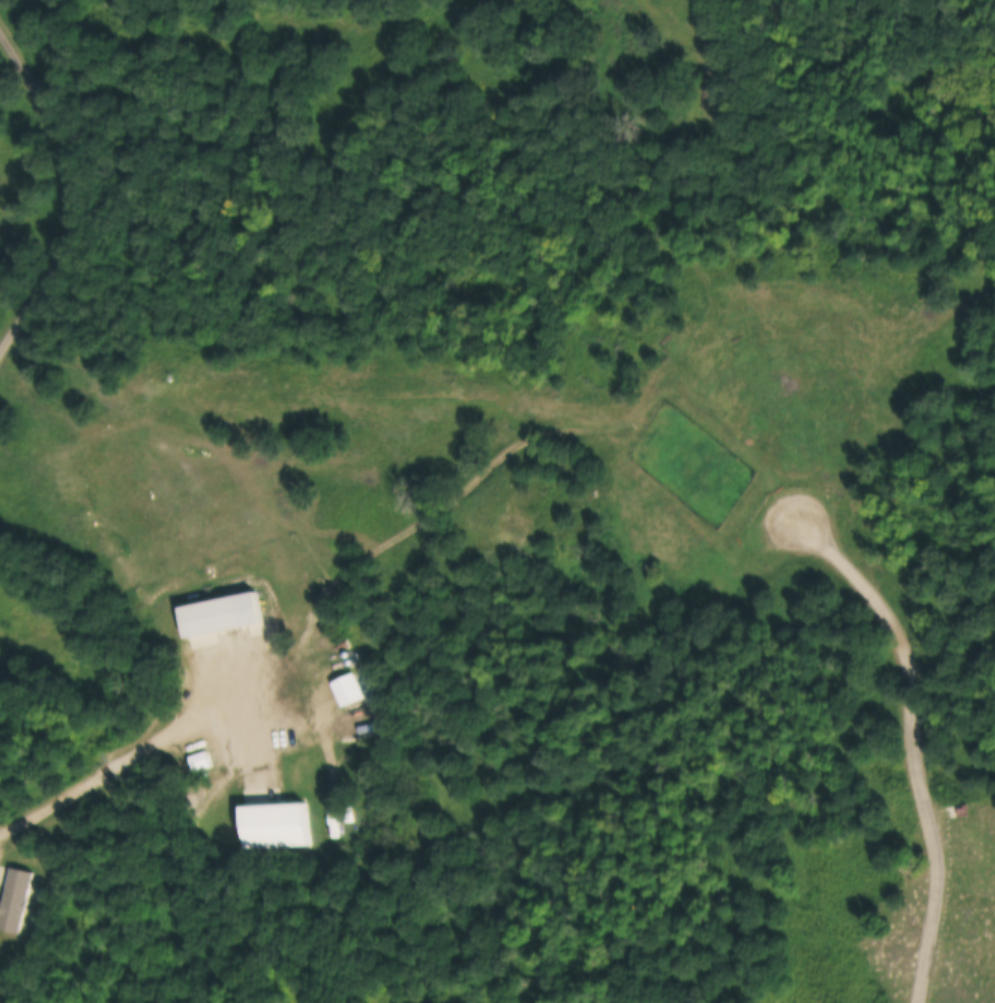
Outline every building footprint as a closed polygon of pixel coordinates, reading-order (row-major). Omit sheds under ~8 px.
[(174,610),(251,595),(256,622),(179,638),(174,610)] [(349,675),(360,700),(338,710),(327,685),(349,675)] [(185,762),(204,756),(208,771),(189,776),(185,762)] [(240,810),(305,807),(307,848),(241,850),(240,810)] [(964,813),(969,812),(969,809),(973,809),(974,819),(965,820),(964,813)] [(15,935),(0,932),(0,912),(9,870),(29,874),(15,935)]
